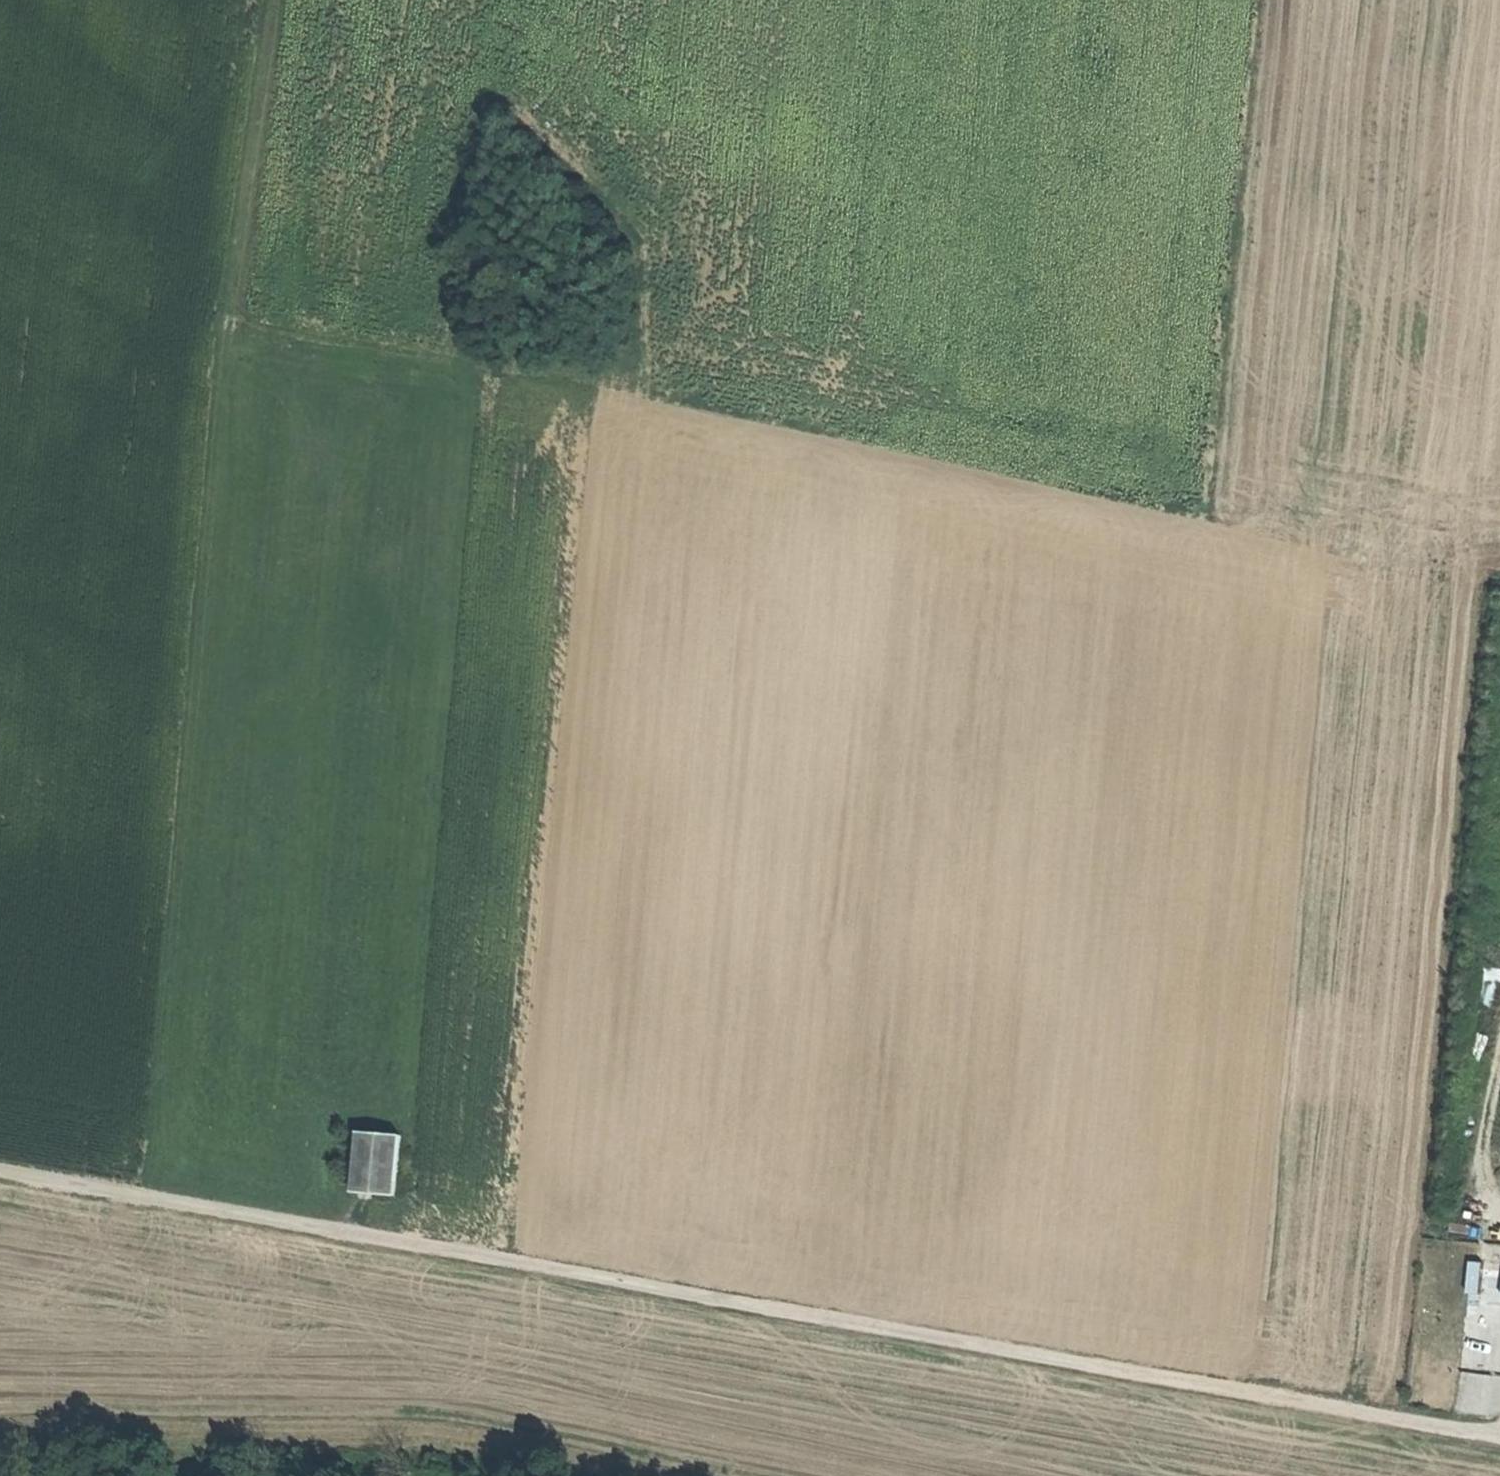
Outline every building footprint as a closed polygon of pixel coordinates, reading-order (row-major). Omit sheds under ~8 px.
[(355,1192),(396,1196),(402,1135),(360,1132),(355,1192)]
